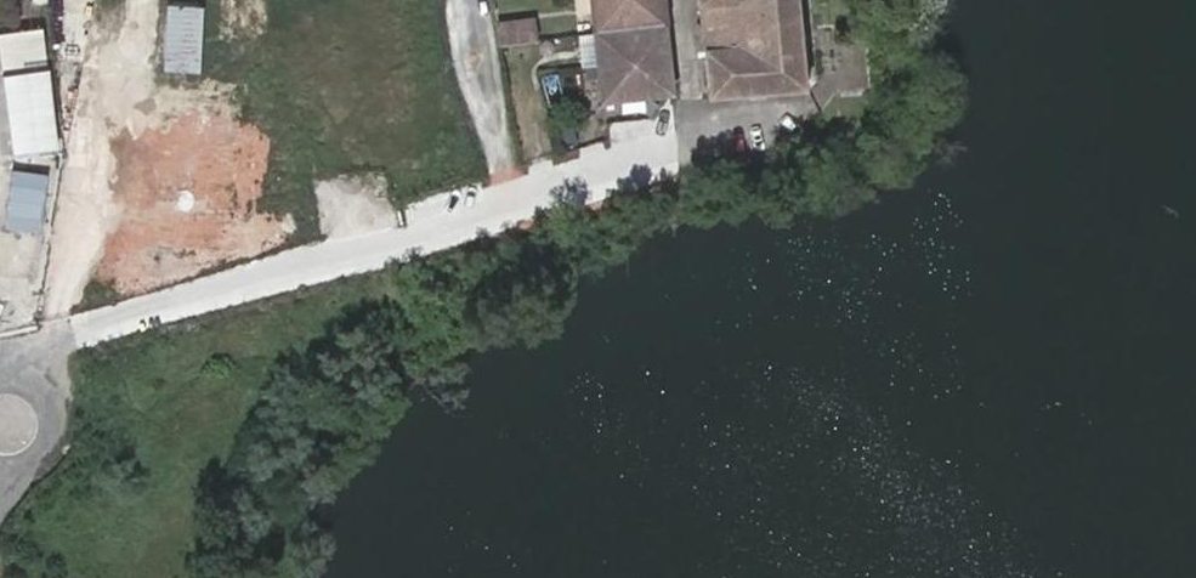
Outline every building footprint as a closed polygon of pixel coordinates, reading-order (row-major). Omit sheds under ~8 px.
[(169,64),(204,66),(208,1),(194,0),(174,0),(169,64)] [(599,107),(675,100),(665,0),(588,0),(599,107)] [(801,0),(699,0),(708,102),(809,94),(801,0)] [(501,17),(504,40),(541,35),(538,13),(501,17)] [(16,149),(64,143),(48,22),(0,28),(16,149)] [(15,166),(11,224),(47,227),(51,168),(15,166)]
